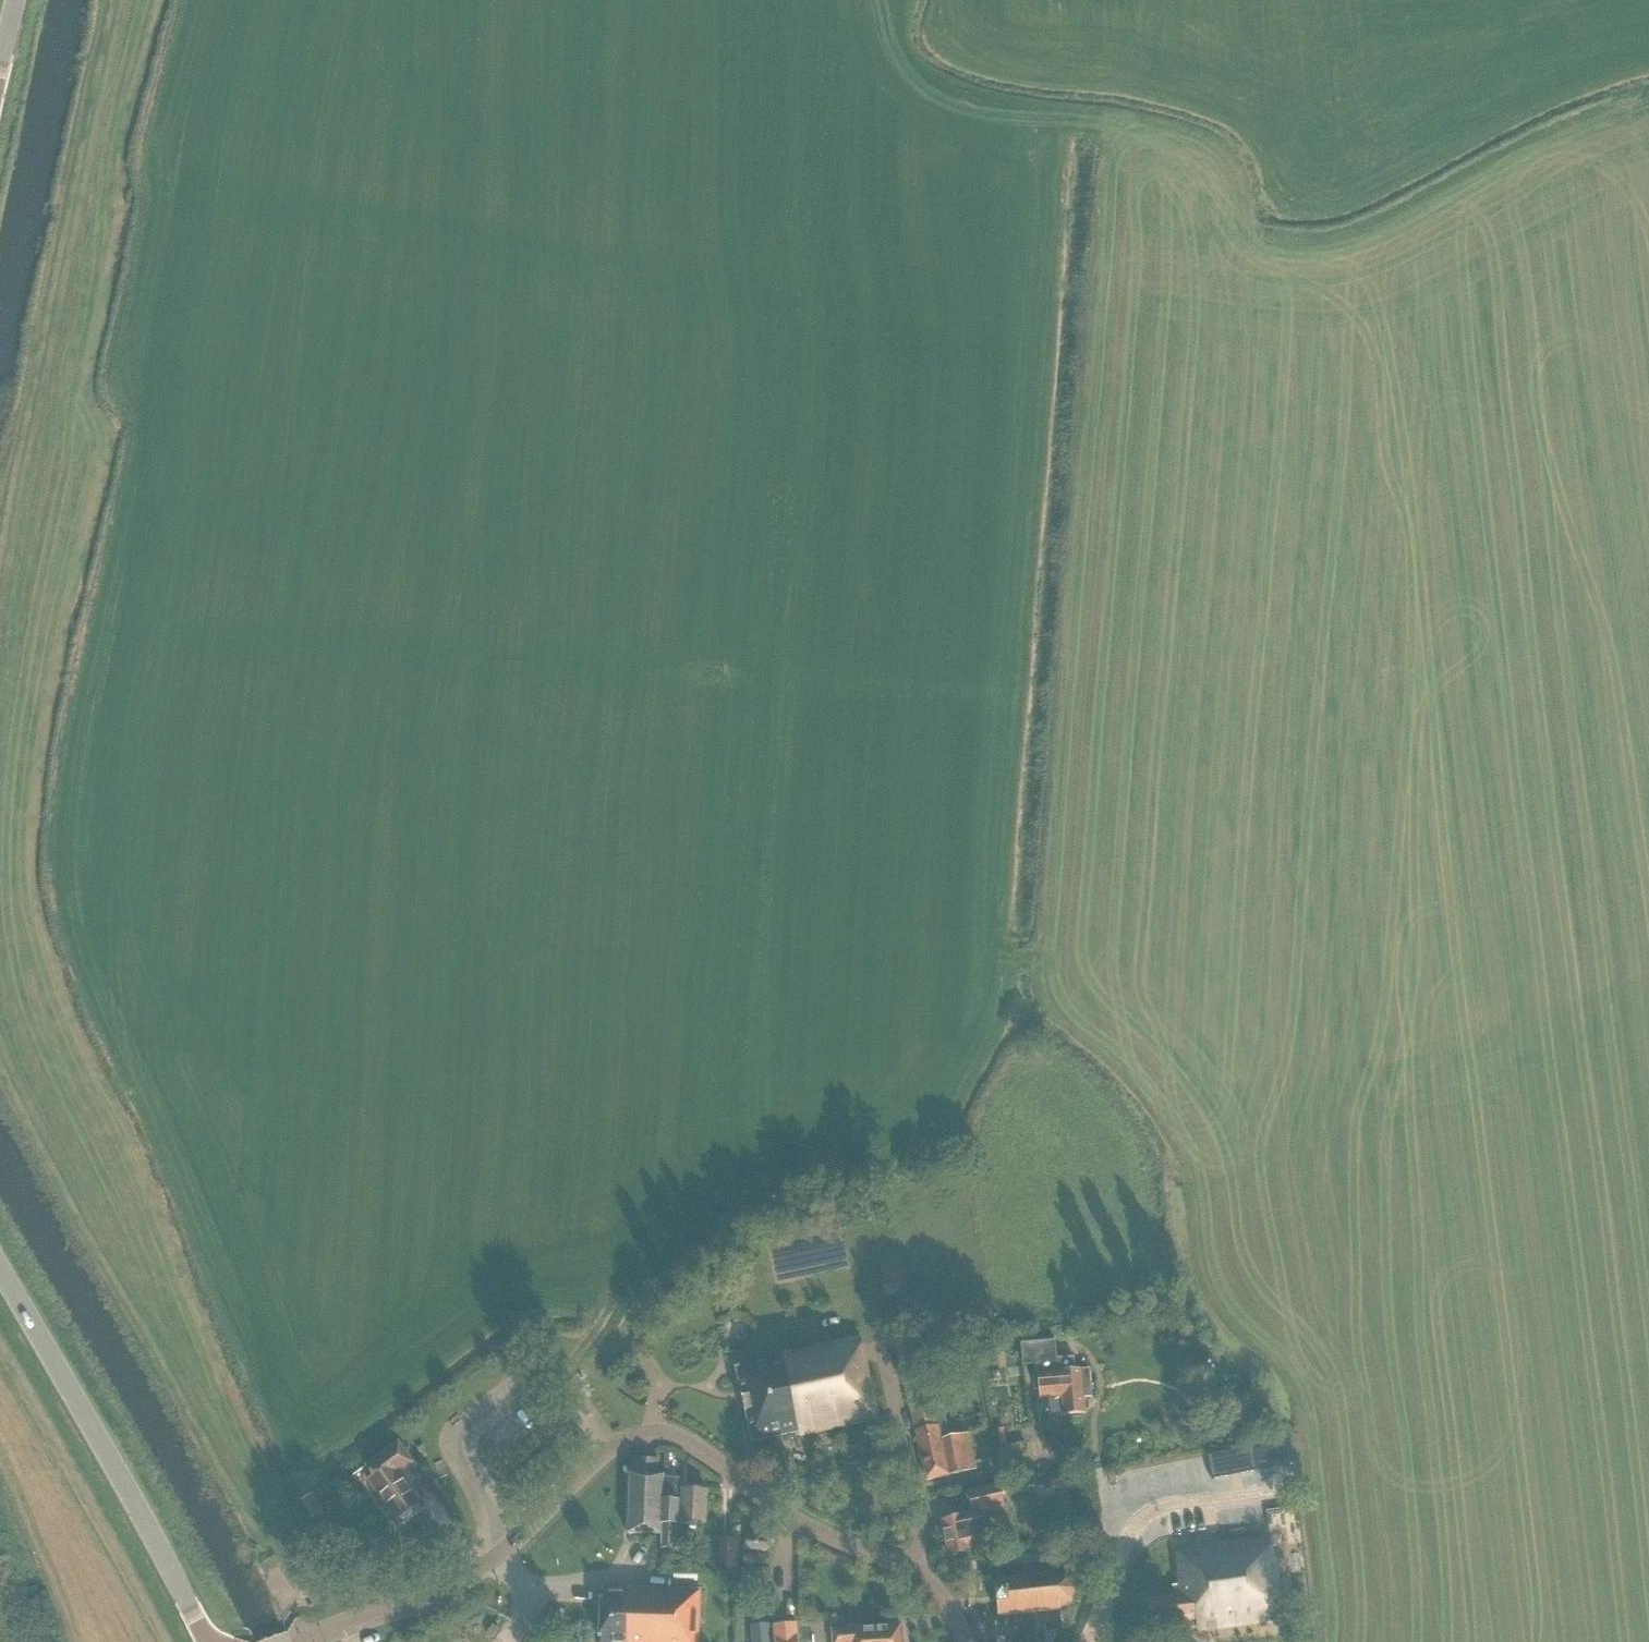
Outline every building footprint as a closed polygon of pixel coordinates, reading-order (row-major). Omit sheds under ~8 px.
[(736,1368),(753,1442),(799,1432),(800,1436),(878,1418),(860,1337),(767,1357),(768,1361),(765,1362),(764,1358),(763,1358),(764,1362),(758,1363),(757,1360),(736,1364),(737,1368),(736,1368)] [(1056,1339),(1021,1342),(1023,1366),(1037,1364),(1040,1389),(1061,1387),(1064,1415),(1085,1413),(1084,1397),(1092,1397),(1090,1369),(1076,1370),(1075,1357),(1058,1358),(1056,1339)] [(977,1468),(969,1433),(949,1437),(940,1397),(909,1404),(926,1480),(949,1475),(949,1474),(977,1468)] [(1250,1413),(1232,1417),(1235,1434),(1253,1431),(1250,1413)] [(1009,1449),(1030,1448),(1029,1437),(1008,1438),(1009,1449)] [(413,1463),(399,1442),(367,1465),(374,1474),(367,1479),(394,1516),(417,1499),(398,1474),(413,1463)] [(657,1476),(658,1460),(638,1459),(637,1475),(630,1475),(628,1533),(661,1534),(661,1547),(677,1547),(678,1501),(678,1500),(661,1500),(663,1480),(664,1480),(664,1479),(664,1476),(657,1476)] [(664,1480),(663,1480),(661,1500),(678,1500),(678,1501),(680,1501),(680,1524),(706,1524),(707,1490),(682,1489),(681,1492),(678,1491),(679,1479),(664,1479),(664,1480)] [(941,1520),(949,1556),(990,1547),(982,1512),(1005,1507),(1000,1484),(968,1491),(972,1513),(941,1520)] [(302,1500),(312,1517),(323,1510),(313,1494),(302,1500)] [(748,1537),(747,1549),(767,1550),(767,1538),(748,1537)] [(1271,1560),(1269,1538),(1189,1548),(1189,1551),(1177,1552),(1181,1594),(1174,1594),(1174,1595),(1148,1598),(1150,1622),(1196,1617),(1197,1626),(1280,1618),(1274,1559),(1271,1560)] [(736,1539),(720,1539),(719,1569),(736,1569),(736,1539)] [(1056,1575),(995,1582),(996,1592),(996,1599),(997,1606),(998,1616),(1058,1610),(1071,1601),(1074,1589),(1068,1579),(1056,1575)] [(701,1591),(603,1587),(601,1641),(700,1641),(701,1591)] [(770,1624),(752,1626),(753,1641),(771,1641),(770,1624)] [(901,1625),(850,1628),(850,1629),(833,1630),(833,1641),(902,1641),(901,1625)]
